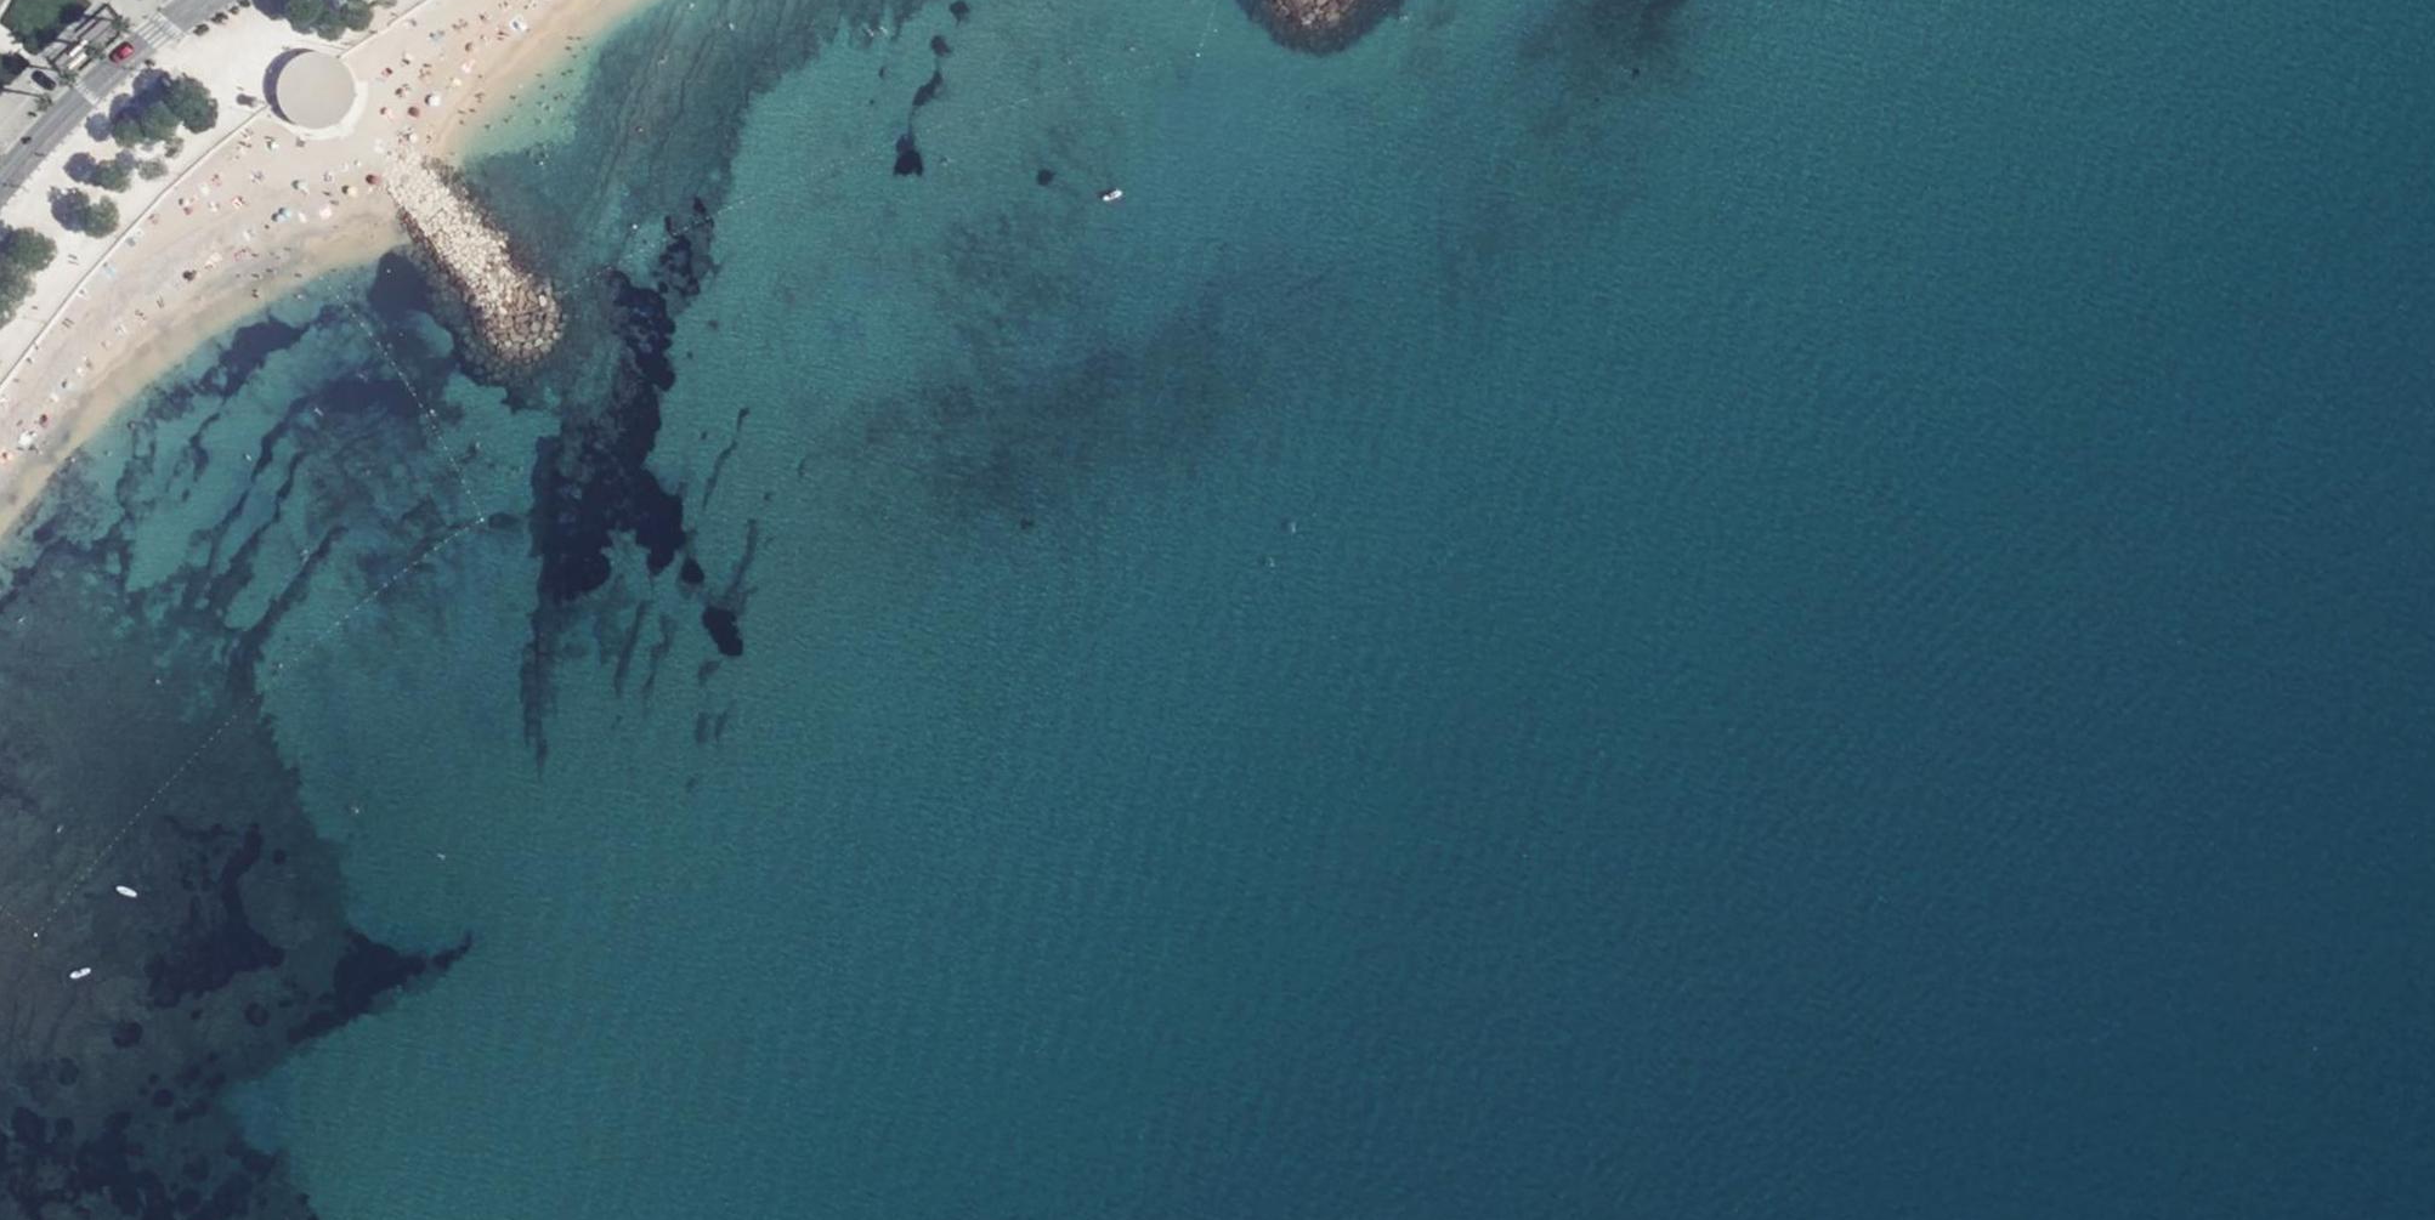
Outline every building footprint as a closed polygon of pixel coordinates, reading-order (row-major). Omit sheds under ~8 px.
[(326,50),(317,49),(306,50),(297,53),(290,57),(282,66),(277,76),(276,86),(277,99),(286,114),(299,123),(313,126),(329,123),(341,116),(350,104),(353,88),(351,75),(347,66),(337,56),(326,50)]
